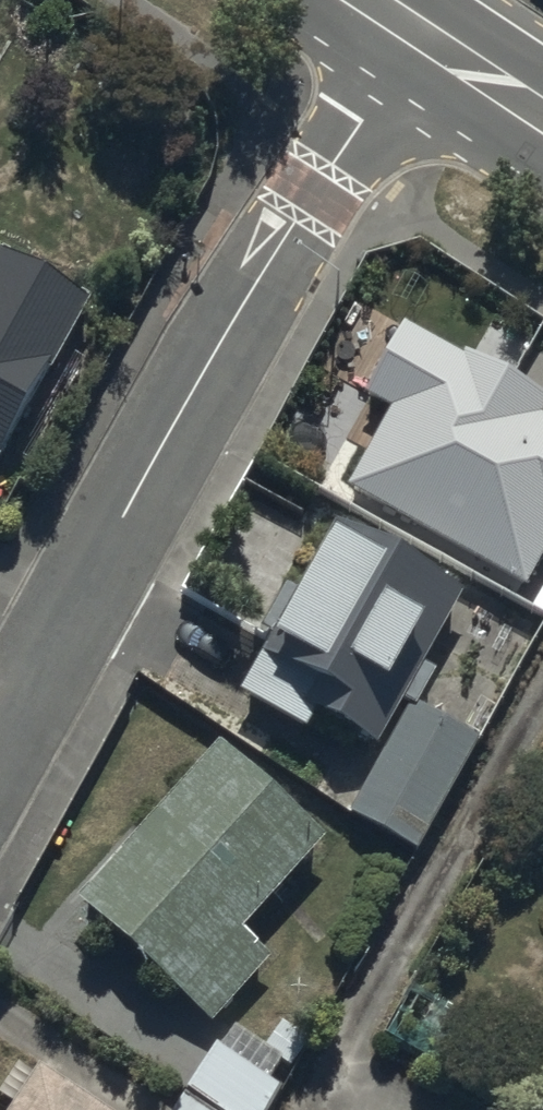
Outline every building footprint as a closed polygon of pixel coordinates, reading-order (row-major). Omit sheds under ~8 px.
[(1,255),(0,257),(0,468),(3,470),(58,372),(59,373),(95,309),(1,255)] [(467,599),(338,526),(300,595),(287,588),(261,634),(274,641),(243,696),(310,734),(320,716),(386,753),(349,820),(418,858),(482,743),(409,702),(467,599)] [(226,750),(82,905),(212,1027),(272,963),(242,935),(327,844),(226,750)] [(208,1109),(270,1109),(282,1089),(309,1041),(281,1025),(268,1049),(229,1027),(207,1066),(187,1055),(175,1077),(193,1087),(187,1098),(208,1109)] [(43,1069),(15,1109),(103,1109),(43,1069)] [(187,1098),(180,1094),(171,1109),(208,1109),(187,1098)]
